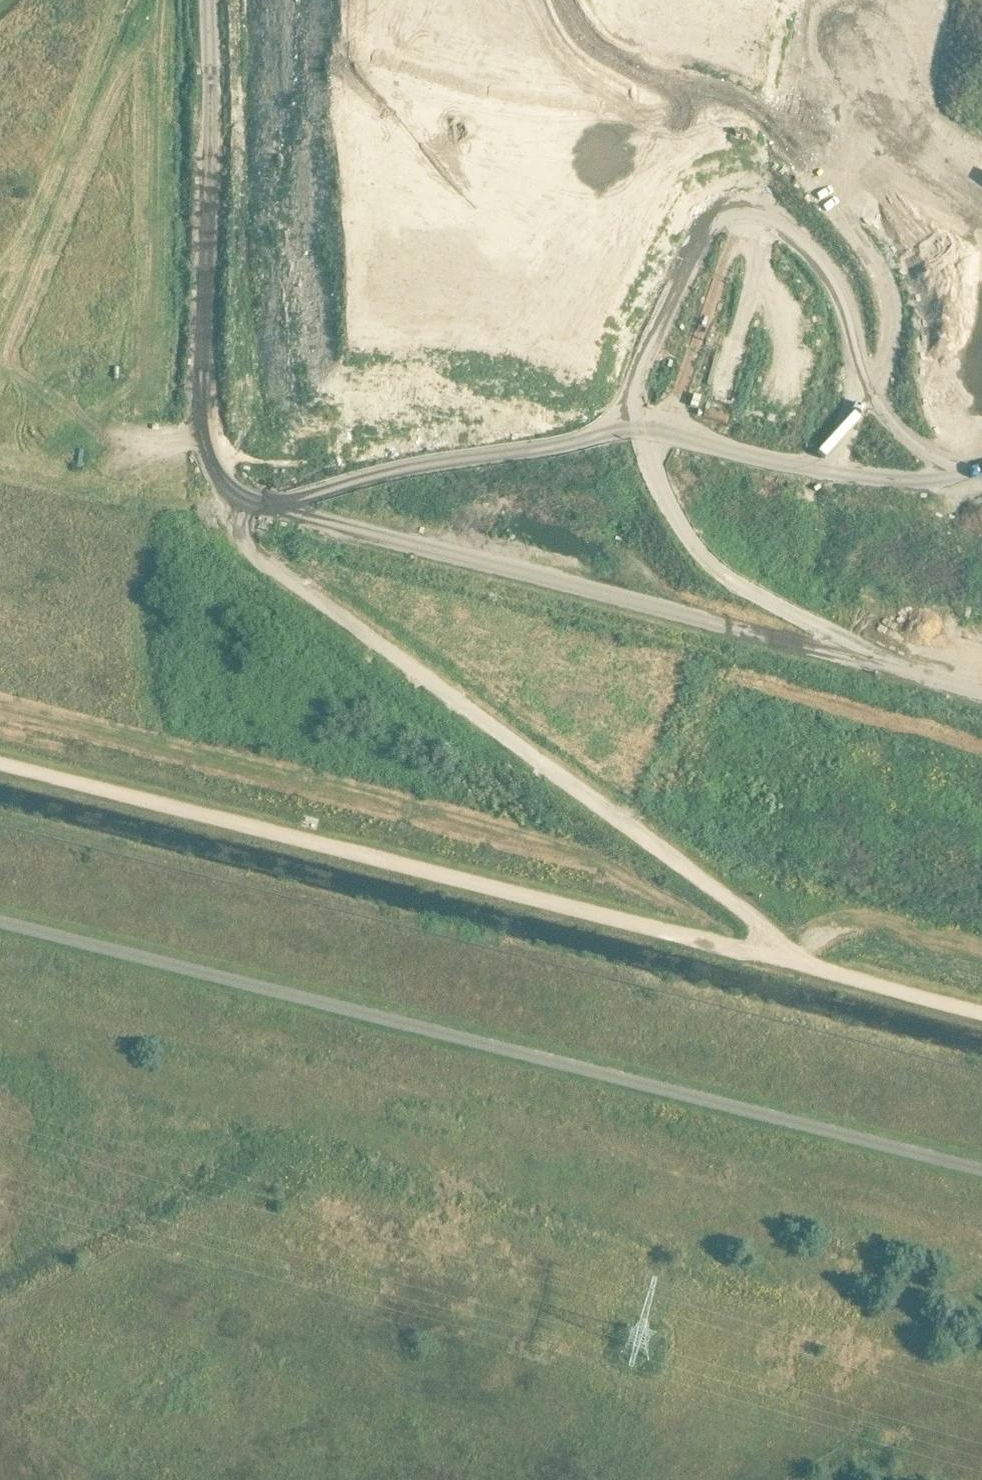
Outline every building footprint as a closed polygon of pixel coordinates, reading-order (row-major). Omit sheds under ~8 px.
[(262,451),(262,461),(281,460),(281,450),(262,451)]
